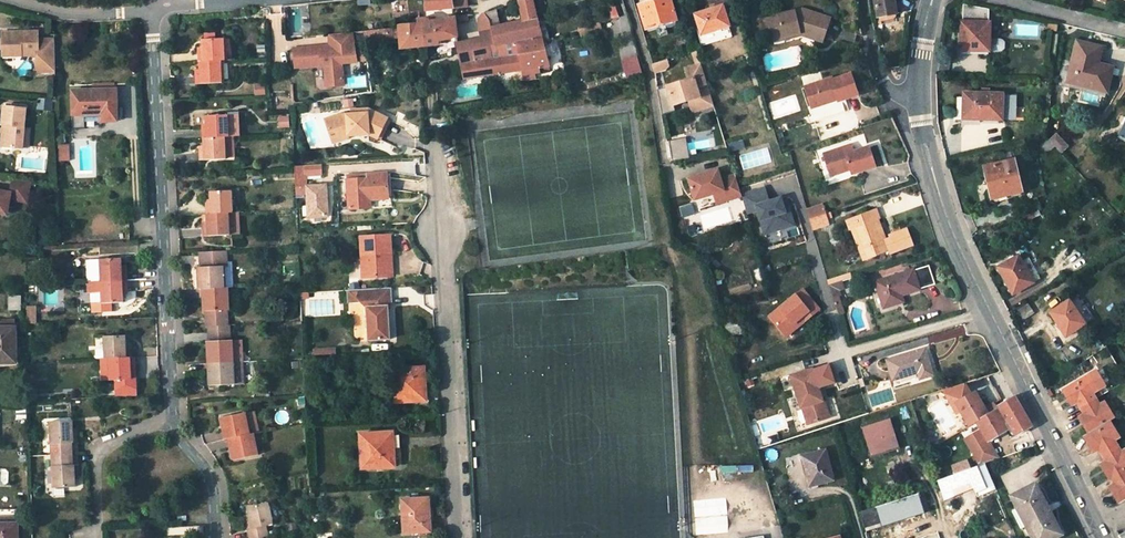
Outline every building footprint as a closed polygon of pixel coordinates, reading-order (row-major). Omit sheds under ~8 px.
[(425,0),(409,0),(408,0),(409,10),(412,12),(417,12),(426,11),(425,0)] [(454,8),(467,6),(467,0),(425,0),(426,11),(454,8)] [(524,21),(500,26),(497,9),(486,13),(493,47),(517,42),(542,36),(538,22),(533,0),(520,0),(519,0),(524,21)] [(600,1),(603,9),(606,8),(616,5),(615,0),(605,0),(600,1)] [(639,5),(646,29),(676,21),(671,0),(656,0),(639,5)] [(880,16),(895,13),(893,0),(877,0),(880,16)] [(989,21),(989,10),(963,3),(963,21),(989,21)] [(606,8),(610,19),(620,16),(616,5),(606,8)] [(730,27),(723,6),(695,14),(701,35),(699,36),(702,46),(723,39),(720,29),(728,27),(730,27)] [(778,18),(768,21),(772,39),(782,37),(783,38),(802,33),(823,40),(830,19),(802,10),(777,16),(778,18)] [(481,38),(457,43),(459,53),(461,65),(463,79),(521,70),(523,70),(517,42),(493,47),(486,13),(485,14),(480,18),(480,31),(481,38)] [(418,25),(400,28),(392,28),(373,30),(373,40),(401,38),(402,48),(426,46),(424,27),(427,27),(428,23),(428,20),(424,18),(418,19),(418,25)] [(455,19),(428,23),(427,27),(424,27),(426,46),(439,45),(456,39),(458,39),(455,19)] [(545,20),(538,22),(542,36),(543,41),(550,39),(545,20)] [(990,37),(990,21),(989,21),(963,21),(961,21),(961,51),(989,51),(1001,51),(1003,50),(1005,48),(1005,41),(1003,38),(1001,37),(990,37)] [(583,28),(585,37),(596,33),(594,24),(583,28)] [(732,37),(728,27),(720,29),(723,39),(732,37)] [(37,31),(1,33),(2,57),(37,55),(37,72),(55,72),(54,39),(37,40),(37,31)] [(323,48),(323,46),(294,49),(295,68),(321,65),(324,68),(325,75),(329,78),(330,86),(343,85),(341,63),(356,61),(352,32),(329,35),(330,45),(330,48),(323,48)] [(535,80),(534,74),(540,73),(539,68),(549,66),(543,41),(542,36),(517,42),(523,70),(521,70),(523,81),(535,80)] [(224,40),(224,39),(214,39),(205,40),(202,40),(202,47),(202,50),(198,50),(199,62),(221,61),(226,61),(225,52),(224,40)] [(1102,47),(1078,42),(1068,81),(1107,91),(1111,73),(1097,70),(1098,64),(1102,47)] [(637,55),(621,60),(627,77),(642,73),(637,55)] [(667,60),(653,64),(656,72),(666,69),(668,64),(667,60)] [(195,72),(196,84),(223,83),(221,61),(199,62),(199,70),(199,72),(195,72)] [(713,105),(701,64),(685,69),(688,80),(668,86),(674,105),(689,101),(697,98),(700,109),(713,105)] [(1112,67),(1098,64),(1097,70),(1111,73),(1112,67)] [(832,79),(805,88),(811,106),(833,99),(832,97),(836,96),(838,102),(858,96),(851,75),(832,80),(832,79)] [(116,91),(73,91),(73,112),(84,112),(84,115),(102,115),(102,122),(117,121),(116,91)] [(1001,118),(1002,94),(966,94),(966,97),(958,97),(958,115),(966,115),(980,115),(980,118),(1001,118)] [(689,101),(693,112),(700,109),(697,98),(689,101)] [(3,106),(1,125),(2,125),(0,142),(0,146),(21,148),(21,147),(23,128),(25,108),(3,106)] [(353,113),(341,114),(327,119),(332,136),(348,131),(349,137),(360,135),(359,131),(368,129),(369,134),(379,139),(389,118),(377,112),(353,113)] [(229,115),(230,137),(234,137),(240,137),(239,114),(229,115)] [(230,137),(229,115),(205,116),(206,124),(207,126),(202,126),(203,139),(226,137),(230,137)] [(289,117),(281,117),(281,127),(289,126),(289,117)] [(389,118),(379,139),(381,140),(391,119),(389,118)] [(334,141),(349,137),(348,131),(332,136),(334,141)] [(199,149),(199,161),(227,159),(226,137),(203,139),(203,146),(203,148),(199,149)] [(226,137),(227,159),(235,159),(234,137),(230,137),(226,137)] [(688,137),(671,140),(674,161),(691,158),(691,156),(698,155),(697,150),(690,151),(688,137)] [(1034,140),(1037,152),(1050,150),(1055,146),(1048,138),(1034,140)] [(825,161),(830,175),(849,169),(851,173),(873,166),(867,147),(851,152),(849,146),(827,153),(829,160),(825,161)] [(1022,191),(1014,160),(985,166),(990,185),(985,187),(988,199),(989,201),(991,202),(992,202),(996,202),(999,201),(1000,199),(1001,196),(1022,191)] [(305,186),(305,167),(295,167),(296,186),(305,186)] [(717,169),(688,178),(690,185),(719,176),(717,169)] [(393,199),(391,174),(348,177),(351,210),(375,208),(374,200),(393,199)] [(719,176),(690,185),(695,199),(713,194),(714,197),(724,194),(726,201),(741,196),(734,175),(720,179),(719,176)] [(12,179),(9,192),(0,191),(0,206),(1,203),(7,204),(8,199),(25,202),(29,182),(12,179)] [(762,235),(796,226),(792,211),(786,212),(781,195),(768,198),(765,186),(741,193),(747,214),(756,212),(762,235)] [(233,213),(232,191),(210,192),(210,199),(210,202),(206,202),(206,214),(233,213)] [(724,194),(714,197),(716,204),(726,201),(724,194)] [(875,209),(848,219),(864,260),(888,251),(889,254),(912,245),(906,229),(889,236),(890,239),(885,240),(877,219),(879,219),(875,209)] [(812,230),(829,224),(828,220),(834,218),(832,211),(809,219),(812,230)] [(203,224),(203,236),(230,235),(229,213),(206,214),(207,221),(207,224),(203,224)] [(388,277),(387,255),(392,255),(391,236),(361,238),(364,279),(388,277)] [(197,268),(199,290),(201,290),(225,288),(224,267),(228,267),(227,251),(198,253),(199,268),(197,268)] [(1077,266),(1071,255),(1066,257),(1073,268),(1077,266)] [(1043,281),(1031,259),(1024,262),(1021,256),(1000,267),(1014,296),(1043,281)] [(122,259),(99,260),(101,281),(127,280),(127,269),(122,269),(122,266),(122,259)] [(87,260),(88,282),(101,281),(99,260),(87,260)] [(935,284),(929,265),(913,270),(919,289),(935,284)] [(913,270),(876,283),(883,308),(903,302),(900,295),(919,289),(913,270)] [(850,274),(835,279),(836,283),(843,280),(851,278),(850,274)] [(843,280),(845,288),(855,285),(852,277),(851,278),(843,280)] [(101,281),(102,304),(124,303),(123,294),(123,291),(128,291),(127,280),(101,281)] [(836,283),(828,285),(832,299),(841,296),(839,291),(845,288),(843,280),(836,283)] [(201,290),(203,311),(205,311),(206,327),(207,327),(230,326),(228,311),(230,311),(229,288),(225,288),(201,290)] [(368,307),(370,341),(391,339),(390,307),(394,307),(393,289),(361,291),(362,301),(360,301),(360,303),(368,307)] [(803,289),(770,316),(782,332),(801,318),(805,321),(819,310),(803,289)] [(348,291),(348,304),(360,303),(360,301),(362,301),(361,291),(348,291)] [(20,297),(10,297),(9,308),(20,309),(20,297)] [(1070,333),(1084,323),(1075,309),(1073,305),(1070,300),(1054,311),(1060,319),(1057,320),(1063,329),(1066,327),(1070,333)] [(311,314),(332,313),(331,301),(310,302),(311,314)] [(27,306),(28,323),(37,323),(36,305),(27,306)] [(745,318),(725,323),(727,333),(747,328),(745,318)] [(801,318),(782,332),(786,336),(805,321),(801,318)] [(15,320),(0,320),(0,329),(14,329),(15,320)] [(207,327),(208,341),(206,342),(207,365),(234,363),(233,340),(232,340),(231,326),(230,326),(207,327)] [(727,333),(728,336),(748,332),(747,328),(727,333)] [(1,358),(1,363),(15,363),(14,329),(0,329),(0,358),(1,358)] [(126,336),(104,337),(104,347),(105,359),(109,358),(132,357),(132,345),(126,346),(126,343),(126,336)] [(105,359),(104,347),(96,348),(97,359),(102,359),(105,359)] [(925,349),(888,360),(893,379),(918,372),(919,378),(933,374),(925,349)] [(132,379),(132,369),(136,369),(135,357),(132,357),(109,358),(110,381),(116,380),(116,391),(137,390),(136,378),(132,379)] [(110,381),(109,358),(105,359),(102,359),(103,381),(110,381)] [(243,384),(243,362),(234,363),(236,384),(243,384)] [(207,365),(208,385),(236,384),(234,363),(207,365)] [(835,381),(830,364),(811,370),(811,369),(790,376),(800,407),(801,407),(807,424),(828,417),(822,400),(821,401),(817,387),(835,381)] [(424,367),(391,369),(393,403),(422,401),(420,379),(424,379),(424,367)] [(1089,375),(1066,389),(1075,404),(1078,403),(1081,408),(1090,403),(1095,399),(1096,399),(1092,393),(1098,390),(1089,375)] [(984,408),(974,392),(971,394),(964,382),(943,389),(952,405),(956,404),(960,411),(969,426),(977,421),(988,415),(984,408)] [(1064,391),(1072,405),(1072,406),(1075,404),(1066,389),(1064,391)] [(1008,429),(1005,424),(1008,422),(1016,435),(1031,426),(1027,420),(1013,395),(998,405),(999,408),(997,410),(988,415),(977,421),(981,429),(970,435),(976,445),(970,449),(975,457),(992,448),(988,440),(1008,429)] [(1082,416),(1091,430),(1094,429),(1108,420),(1114,416),(1105,402),(1099,405),(1096,399),(1095,399),(1090,403),(1081,408),(1085,414),(1082,416)] [(988,415),(997,410),(993,403),(984,408),(988,415)] [(956,413),(960,411),(956,404),(952,405),(956,413)] [(254,412),(246,414),(250,434),(254,433),(259,432),(254,412)] [(246,414),(246,413),(220,418),(224,439),(228,439),(250,434),(246,414)] [(1080,418),(1088,432),(1091,430),(1082,416),(1080,418)] [(890,418),(861,427),(871,456),(899,447),(890,418)] [(73,421),(50,422),(51,444),(52,455),(79,454),(78,431),(74,431),(74,428),(73,421)] [(1106,426),(1091,434),(1088,436),(1097,451),(1100,449),(1103,454),(1118,445),(1114,440),(1120,436),(1111,422),(1106,426)] [(393,432),(360,434),(362,469),(395,467),(393,432)] [(228,439),(232,460),(259,455),(254,433),(250,434),(228,439)] [(976,445),(970,435),(964,439),(970,449),(976,445)] [(1086,437),(1094,452),(1097,451),(1088,436),(1086,437)] [(927,450),(933,447),(930,439),(924,441),(927,450)] [(1124,466),(1124,450),(1122,452),(1118,445),(1103,454),(1108,461),(1105,463),(1112,475),(1124,466)] [(992,448),(975,457),(979,464),(998,458),(992,448)] [(825,449),(801,456),(806,472),(808,472),(812,485),(833,480),(825,449)] [(75,476),(80,476),(79,454),(52,455),(53,488),(76,488),(75,479),(75,476)] [(1102,465),(1109,476),(1112,475),(1105,463),(1102,465)] [(1124,470),(1124,466),(1112,475),(1113,477),(1116,475),(1124,470)] [(1124,499),(1124,471),(1112,478),(1115,484),(1111,486),(1121,502),(1124,499)] [(1013,497),(1034,537),(1054,537),(1061,534),(1035,485),(1013,497)] [(1109,487),(1118,503),(1121,502),(1111,486),(1109,487)] [(428,498),(402,500),(404,533),(430,532),(428,498)] [(269,503),(246,508),(248,515),(249,517),(244,518),(249,537),(262,537),(264,537),(269,536),(267,526),(274,525),(269,503)] [(295,523),(287,525),(289,532),(296,530),(295,523)] [(17,525),(0,525),(0,537),(18,537),(17,525)] [(918,537),(914,528),(892,536),(892,537),(915,537),(918,537)]
